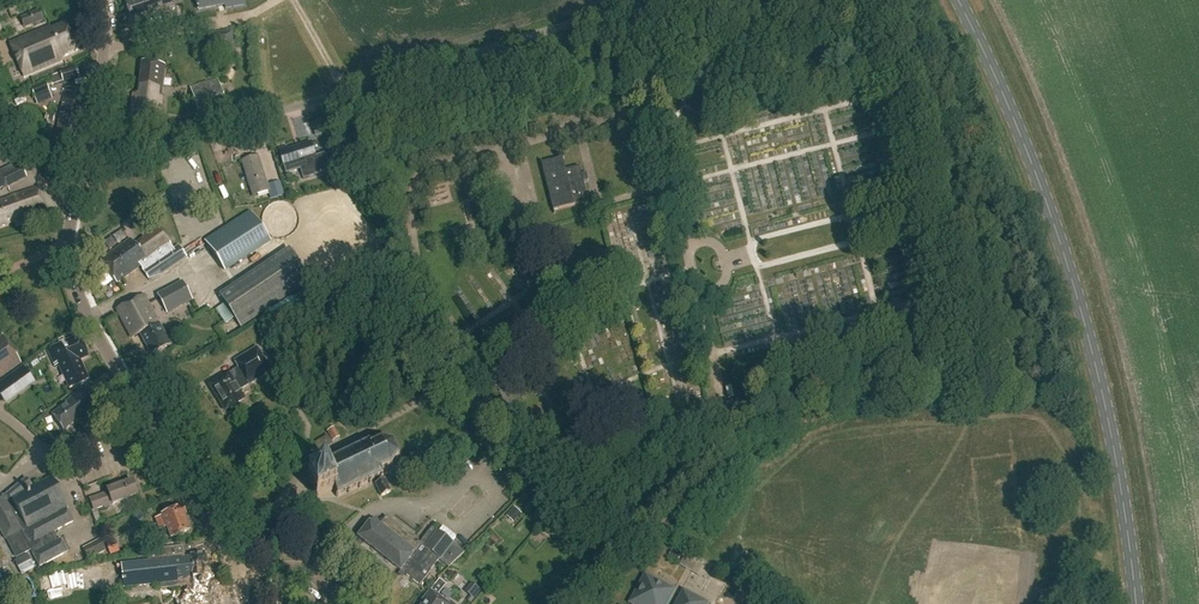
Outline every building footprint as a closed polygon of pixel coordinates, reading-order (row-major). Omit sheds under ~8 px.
[(173,0),(137,0),(126,4),(132,21),(137,20),(139,21),(145,19),(146,17),(175,7),(173,0)] [(243,0),(196,0),(198,10),(225,6),(226,9),(244,6),(243,0)] [(42,21),(37,9),(19,17),(24,29),(42,21)] [(76,50),(66,26),(52,32),(50,27),(11,44),(25,77),(64,60),(62,56),(76,50)] [(232,50),(231,34),(208,35),(209,51),(232,50)] [(164,65),(142,62),(138,94),(133,94),(130,114),(160,118),(162,97),(160,97),(164,65)] [(226,110),(218,80),(190,88),(198,118),(226,110)] [(48,92),(44,82),(30,88),(34,98),(48,92)] [(88,93),(66,88),(54,142),(73,146),(80,115),(83,115),(88,93)] [(54,115),(46,113),(45,120),(53,122),(54,115)] [(304,178),(325,171),(324,167),(330,164),(331,169),(332,169),(326,152),(316,155),(312,140),(311,141),(301,144),(302,146),(295,148),(295,146),(289,148),(289,146),(280,149),(281,151),(280,151),(287,172),(301,168),(304,178)] [(269,192),(259,157),(243,161),(254,197),(269,192)] [(541,160),(540,160),(554,214),(554,210),(588,202),(583,181),(588,180),(586,173),(581,174),(579,166),(563,170),(560,159),(564,159),(564,158),(542,164),(541,160)] [(19,161),(0,171),(0,190),(27,177),(19,161)] [(848,181),(851,197),(873,192),(871,181),(857,184),(856,179),(848,181)] [(37,187),(9,197),(10,198),(0,202),(0,227),(21,220),(22,223),(46,215),(37,187)] [(432,206),(451,203),(450,194),(431,197),(432,206)] [(246,215),(201,247),(220,275),(265,243),(246,215)] [(129,239),(100,261),(117,284),(140,267),(142,270),(142,271),(148,280),(160,274),(186,256),(178,245),(172,249),(169,244),(170,244),(157,227),(134,244),(129,239)] [(310,282),(288,249),(219,296),(224,304),(215,310),(224,324),(233,318),(240,328),(310,282)] [(105,290),(116,282),(102,264),(91,272),(105,290)] [(184,284),(167,293),(173,305),(190,296),(184,284)] [(153,315),(144,296),(117,310),(132,339),(140,335),(150,356),(170,345),(159,325),(157,326),(152,316),(153,315)] [(2,336),(0,337),(0,377),(20,364),(2,336)] [(88,357),(79,336),(47,350),(57,370),(58,370),(62,379),(64,378),(69,389),(88,380),(79,361),(88,357)] [(270,372),(256,348),(233,362),(238,369),(209,386),(224,411),(242,401),(237,392),(270,372)] [(46,358),(19,371),(27,388),(54,376),(46,358)] [(102,406),(87,386),(72,397),(74,399),(52,415),(63,431),(80,419),(81,421),(102,406)] [(337,428),(330,431),(335,441),(341,438),(337,428)] [(382,442),(381,439),(379,440),(379,443),(371,447),(368,440),(366,441),(367,444),(358,448),(357,446),(354,447),(356,450),(346,454),(345,452),(342,453),(343,455),(336,459),(335,456),(332,457),(333,460),(326,463),(323,463),(323,465),(324,465),(326,469),(307,477),(316,498),(335,490),(337,494),(336,497),(338,497),(339,495),(347,491),(348,494),(351,493),(349,490),(358,486),(359,489),(361,488),(360,485),(369,481),(370,484),(372,483),(371,480),(378,477),(380,482),(375,484),(381,497),(390,492),(385,479),(384,480),(383,478),(383,477),(381,471),(390,467),(392,469),(393,468),(392,465),(398,458),(401,458),(401,456),(398,455),(393,445),(395,443),(393,441),(392,443),(382,442)] [(21,532),(39,566),(67,552),(60,539),(54,542),(50,534),(73,521),(50,477),(28,489),(27,488),(26,489),(21,483),(4,497),(3,495),(0,497),(0,531),(5,540),(21,532)] [(89,500),(93,510),(104,506),(104,508),(138,495),(133,481),(107,491),(108,493),(89,500)] [(185,517),(182,508),(155,519),(160,531),(167,528),(170,538),(190,530),(185,518),(185,517)] [(419,543),(386,517),(380,525),(373,519),(370,523),(369,522),(357,537),(419,585),(431,571),(430,570),(439,558),(449,567),(464,552),(431,527),(419,543)] [(218,577),(215,575),(211,575),(210,570),(208,570),(206,553),(191,555),(192,557),(184,558),(182,547),(162,549),(147,556),(148,562),(121,565),(123,586),(160,581),(161,588),(187,585),(189,600),(177,601),(177,603),(221,603),(218,577)] [(699,576),(707,567),(690,554),(682,563),(699,576)] [(673,590),(645,575),(630,603),(632,603),(665,603),(673,590)] [(439,580),(430,591),(422,601),(424,603),(423,603),(447,603),(446,603),(447,602),(438,595),(446,585),(439,580)] [(478,586),(470,595),(475,599),(482,591),(478,586)] [(706,603),(683,590),(676,603),(705,603),(706,603)]
